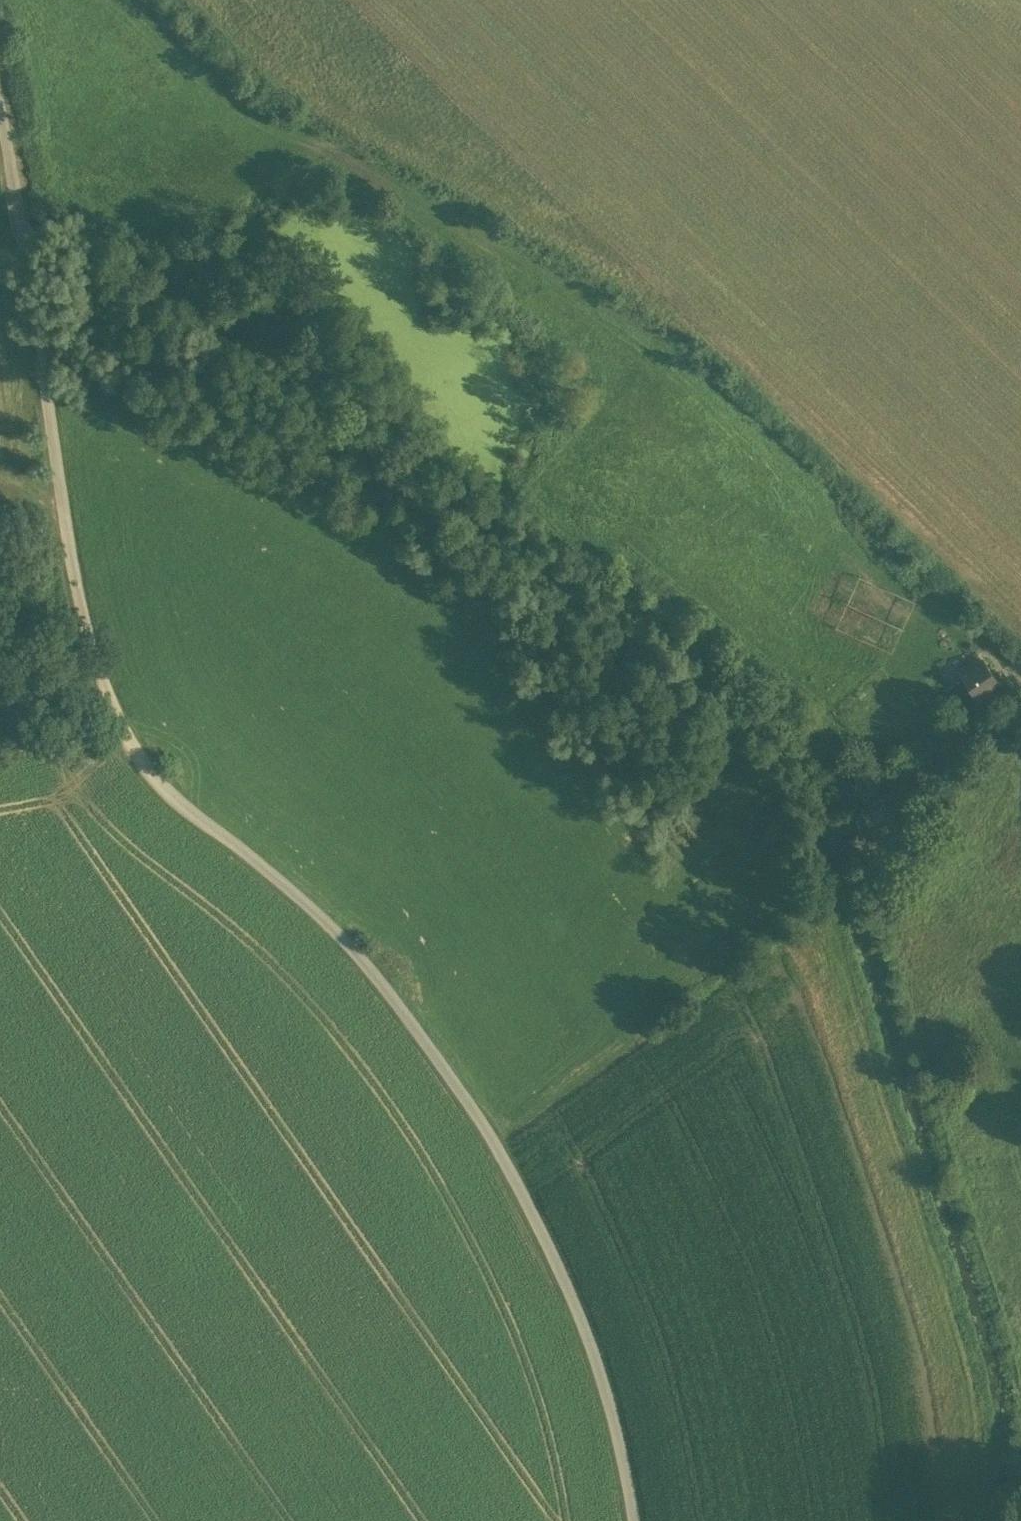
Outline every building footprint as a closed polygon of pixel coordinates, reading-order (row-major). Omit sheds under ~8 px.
[(981,657),(959,672),(967,683),(979,700),(991,692),(988,687),(998,680),(981,657)] [(967,683),(959,672),(950,678),(957,690),(967,683)]
